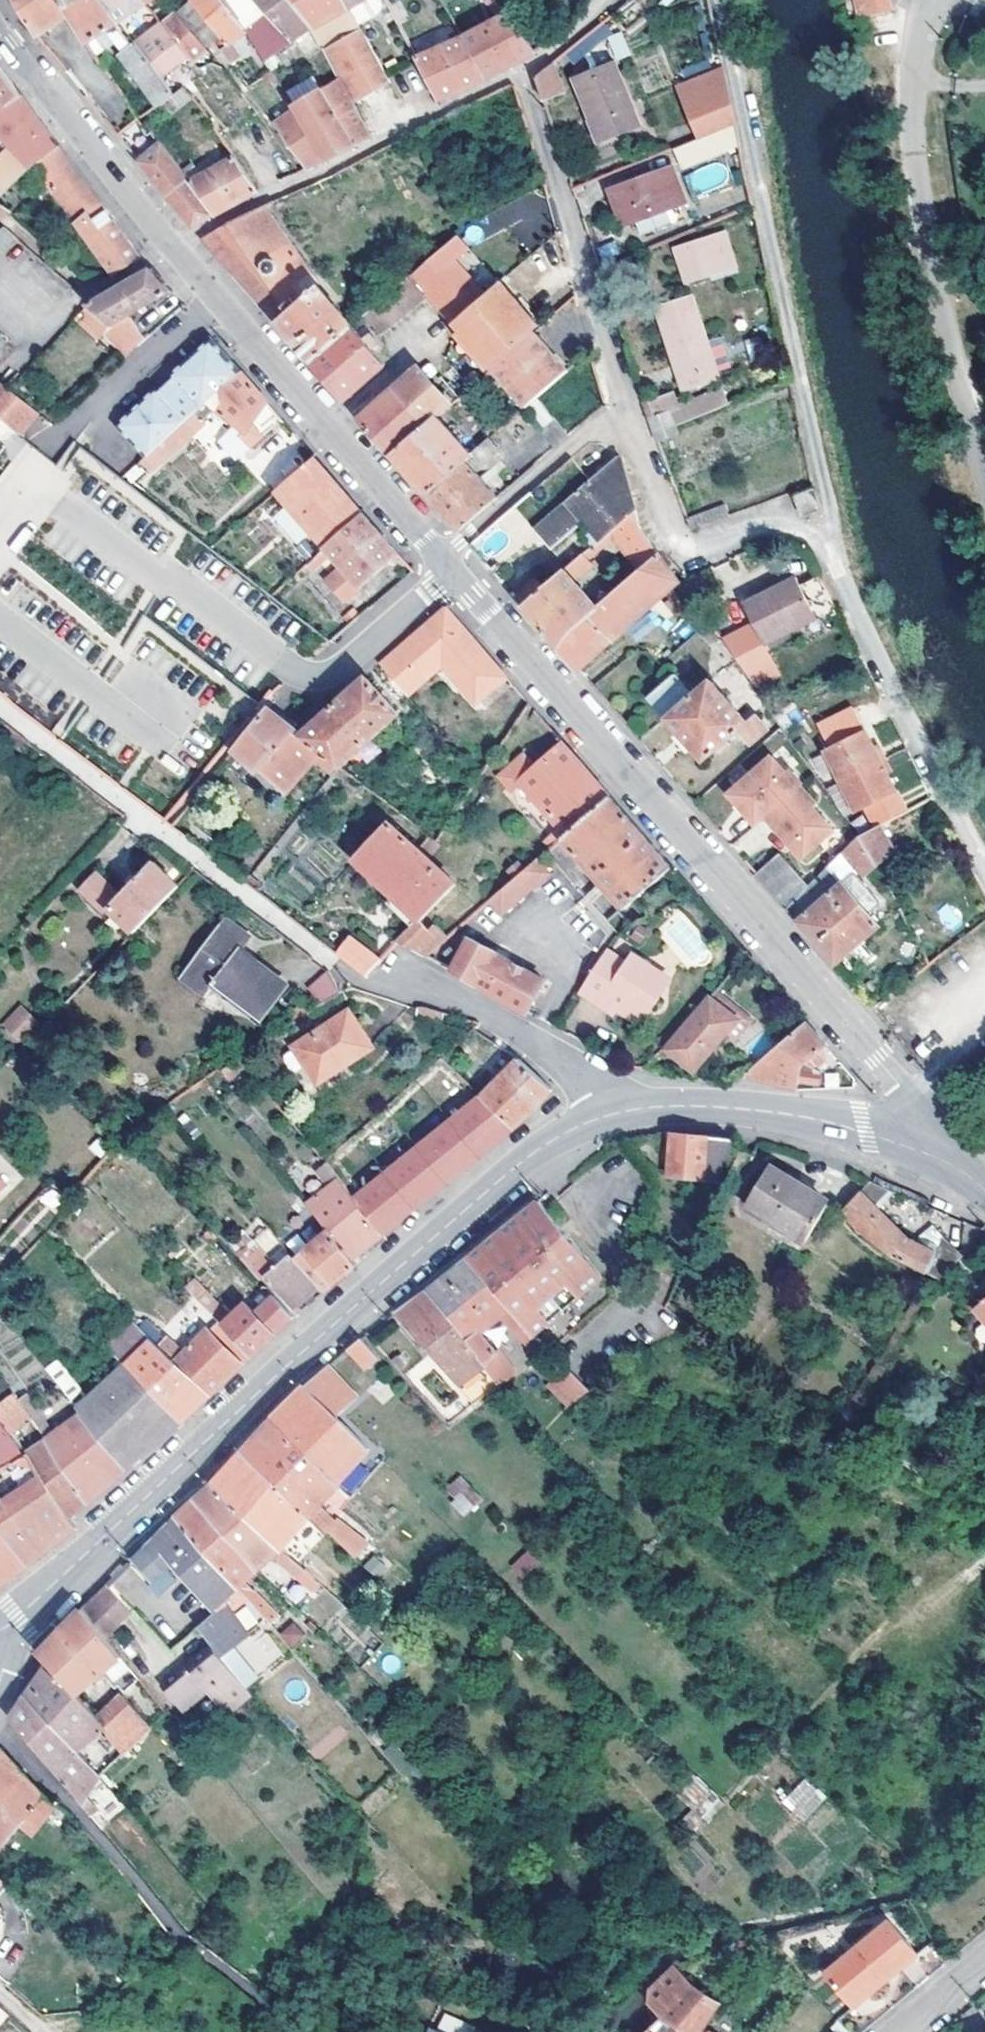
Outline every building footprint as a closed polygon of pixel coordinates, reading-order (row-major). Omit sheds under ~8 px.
[(70,14),(62,0),(15,0),(37,36),(70,14)] [(119,23),(103,0),(62,0),(70,14),(90,44),(109,31),(161,105),(173,96),(160,77),(136,45),(119,23)] [(147,3),(145,0),(103,0),(119,23),(147,3)] [(169,0),(160,0),(151,7),(163,24),(179,13),(169,0)] [(247,32),(223,0),(196,0),(196,1),(230,46),(233,43),(247,32)] [(247,32),(267,63),(294,42),(259,0),(223,0),(247,32)] [(312,28),(296,0),(259,0),(294,42),(312,28)] [(362,26),(348,0),(296,0),(312,28),(323,50),(345,90),(353,104),(392,84),(362,26)] [(362,26),(394,8),(390,0),(348,0),(362,26)] [(589,0),(572,0),(584,9),(589,0)] [(894,10),(891,0),(860,0),(864,18),(894,10)] [(222,52),(230,46),(196,1),(179,13),(206,46),(213,40),(222,52)] [(524,58),(535,52),(510,12),(463,36),(488,77),(524,58)] [(217,60),(206,46),(179,13),(163,24),(188,56),(198,68),(205,66),(217,60)] [(169,70),(188,56),(163,24),(136,45),(160,77),(169,70)] [(563,51),(571,64),(587,55),(586,52),(603,42),(596,31),(563,51)] [(620,32),(608,37),(617,59),(629,55),(620,32)] [(456,93),(488,77),(463,36),(419,59),(441,101),(456,93)] [(243,58),(233,43),(230,46),(222,52),(233,66),(243,58)] [(538,76),(545,99),(564,91),(554,63),(538,76)] [(615,63),(576,79),(602,142),(640,125),(615,63)] [(22,94),(0,64),(0,97),(6,105),(22,94)] [(173,96),(183,90),(169,70),(160,77),(173,96)] [(293,101),(317,84),(310,75),(286,91),(293,101)] [(677,94),(696,140),(699,139),(737,124),(727,75),(677,94)] [(340,153),(357,145),(331,98),(326,89),(296,107),(298,110),(327,159),(340,153)] [(193,99),(183,90),(173,96),(161,105),(168,116),(193,99)] [(365,142),(371,139),(353,104),(345,90),(331,98),(357,145),(365,142)] [(59,145),(38,116),(22,94),(6,105),(0,109),(0,131),(3,134),(12,145),(31,166),(59,145)] [(317,164),(327,159),(298,110),(276,125),(308,168),(317,164)] [(699,139),(706,159),(742,146),(737,124),(699,139)] [(682,168),(706,159),(699,139),(696,140),(675,149),(682,168)] [(31,166),(12,145),(0,157),(0,196),(31,166)] [(81,217),(102,202),(82,176),(59,145),(31,166),(73,223),(81,217)] [(168,195),(188,181),(161,145),(139,159),(168,195)] [(191,184),(215,215),(236,204),(260,191),(236,158),(191,184)] [(618,188),(630,223),(639,220),(644,235),(678,224),(661,174),(618,188)] [(205,221),(215,215),(191,184),(188,181),(168,195),(194,227),(205,221)] [(0,201),(0,219),(12,212),(0,201)] [(102,202),(81,217),(97,237),(117,223),(102,202)] [(311,360),(351,324),(319,287),(267,206),(231,223),(259,270),(292,310),(279,322),(295,341),(311,360)] [(97,237),(81,217),(73,223),(88,243),(97,237)] [(446,239),(450,240),(464,229),(458,217),(447,223),(443,229),(446,239)] [(117,223),(97,237),(88,243),(112,274),(143,257),(117,223)] [(239,276),(279,322),(292,310),(259,270),(231,223),(205,237),(239,276)] [(0,232),(0,244),(3,246),(8,247),(17,237),(6,228),(0,232)] [(687,282),(722,269),(717,255),(732,250),(726,234),(677,251),(687,282)] [(717,255),(722,269),(737,265),(732,250),(717,255)] [(375,303),(365,312),(381,332),(427,294),(426,292),(449,274),(433,255),(375,303)] [(131,355),(148,340),(132,317),(171,290),(161,279),(152,268),(94,303),(90,305),(116,328),(110,332),(110,334),(131,355)] [(456,320),(478,301),(458,276),(435,294),(448,309),(456,320)] [(504,283),(498,287),(534,331),(536,329),(540,326),(504,283)] [(492,367),(534,331),(498,287),(480,302),(478,301),(456,320),(464,329),(459,332),(486,363),(467,380),(471,385),(476,380),(492,367)] [(684,387),(702,382),(701,377),(717,372),(705,336),(692,297),(658,309),(684,387)] [(101,343),(110,334),(110,332),(116,328),(90,305),(75,321),(101,343)] [(344,398),(384,362),(351,324),(311,360),(327,379),(344,398)] [(568,369),(536,329),(534,331),(492,367),(523,407),(526,405),(535,397),(538,394),(568,369)] [(701,377),(702,382),(728,373),(715,333),(705,336),(717,372),(701,377)] [(145,454),(188,418),(200,408),(243,372),(220,345),(212,336),(171,370),(176,375),(160,390),(156,386),(118,423),(145,454)] [(438,413),(471,385),(467,380),(453,364),(432,381),(410,400),(407,402),(426,424),(438,413)] [(397,385),(410,400),(432,381),(420,366),(397,385)] [(243,372),(200,408),(206,415),(218,405),(235,423),(230,427),(247,445),(261,432),(250,421),(269,403),(243,372)] [(41,412),(0,381),(0,400),(0,415),(21,431),(41,412)] [(377,435),(392,454),(426,424),(407,402),(410,400),(397,385),(360,416),(377,435)] [(724,388),(704,396),(710,412),(730,404),(724,388)] [(656,433),(677,424),(710,412),(704,396),(678,406),(674,394),(645,404),(656,433)] [(535,397),(526,405),(543,427),(553,419),(535,397)] [(410,474),(425,492),(471,451),(438,413),(426,424),(392,454),(410,474)] [(21,431),(0,415),(0,457),(21,431)] [(197,428),(188,418),(145,454),(135,462),(145,473),(197,428)] [(679,432),(677,424),(656,433),(658,440),(679,432)] [(500,447),(490,434),(471,451),(425,492),(443,512),(458,530),(497,496),(474,470),(500,447)] [(280,490),(328,547),(366,513),(345,489),(318,458),(280,490)] [(585,532),(596,545),(611,532),(637,512),(624,458),(536,528),(553,547),(582,522),(587,528),(585,532)] [(726,504),(687,518),(691,528),(730,515),(726,504)] [(639,570),(658,553),(642,530),(637,512),(611,532),(616,539),(639,570)] [(351,573),(336,586),(346,599),(401,553),(386,536),(366,513),(328,547),(308,563),(314,570),(334,554),(343,565),(351,573)] [(616,539),(611,532),(596,545),(586,553),(590,559),(616,539)] [(575,626),(597,607),(577,580),(595,565),(590,559),(586,553),(544,587),(522,604),(540,625),(559,646),(575,626)] [(666,563),(658,553),(639,570),(597,607),(575,626),(559,646),(569,658),(579,669),(678,580),(666,563)] [(327,577),(336,586),(351,573),(343,565),(327,577)] [(829,596),(819,575),(799,586),(795,579),(745,605),(756,624),(767,646),(816,620),(819,624),(839,614),(829,596)] [(514,595),(522,604),(544,587),(535,576),(514,595)] [(381,663),(408,693),(449,658),(466,676),(463,679),(479,697),(505,674),(490,656),(446,605),(381,663)] [(700,628),(709,619),(701,608),(689,617),(698,629),(700,628)] [(711,643),(721,636),(711,623),(709,619),(700,628),(711,643)] [(751,627),(762,648),(767,646),(756,624),(751,627)] [(737,660),(756,688),(777,678),(762,648),(751,627),(724,641),(729,649),(737,660)] [(728,667),(737,660),(729,649),(719,656),(728,667)] [(694,694),(677,675),(650,698),(704,761),(742,729),(753,742),(770,727),(756,711),(746,719),(712,678),(694,694)] [(396,711),(367,676),(352,688),(346,694),(303,733),(320,750),(335,765),(393,714),(396,711)] [(286,792),(320,750),(303,733),(294,727),(266,706),(229,754),(254,773),(257,769),(263,774),(264,772),(268,774),(266,777),(286,792)] [(825,750),(841,780),(879,761),(872,747),(851,708),(818,725),(830,747),(825,750)] [(775,716),(785,730),(794,724),(785,710),(775,716)] [(523,778),(569,831),(610,795),(573,752),(564,742),(538,764),(528,752),(505,772),(515,785),(523,778)] [(879,761),(884,758),(877,745),(872,747),(879,761)] [(756,825),(765,817),(802,785),(803,784),(792,771),(788,774),(773,756),(729,794),(739,805),(741,802),(748,809),(744,812),(756,825)] [(891,771),(884,758),(879,761),(886,774),(891,771)] [(888,819),(903,811),(893,791),(895,790),(886,774),(879,761),(841,780),(856,810),(868,804),(878,825),(880,825),(888,819)] [(802,785),(765,817),(777,831),(782,827),(792,838),(790,840),(804,857),(834,831),(814,807),(817,804),(802,785)] [(637,825),(610,795),(569,831),(564,835),(625,908),(673,867),(637,825)] [(413,927),(421,917),(453,878),(414,846),(385,822),(351,860),(391,895),(385,902),(413,927)] [(848,848),(856,861),(860,869),(893,848),(880,825),(859,836),(848,848)] [(797,922),(850,867),(856,861),(848,848),(810,887),(787,910),(797,922)] [(766,886),(791,864),(782,853),(756,874),(766,886)] [(513,878),(527,894),(552,874),(538,856),(513,878)] [(117,917),(134,933),(178,885),(154,862),(120,896),(98,873),(81,889),(113,921),(117,917)] [(766,886),(775,897),(800,875),(791,864),(766,886)] [(820,948),(835,966),(882,926),(863,904),(874,895),(850,867),(797,922),(820,948)] [(785,908),(810,887),(800,875),(775,897),(785,908)] [(504,913),(527,894),(513,878),(491,897),(504,913)] [(600,914),(611,904),(596,886),(584,896),(600,914)] [(680,908),(656,926),(689,972),(714,954),(680,908)] [(401,942),(426,955),(449,935),(437,921),(429,927),(421,917),(413,927),(401,942)] [(231,984),(225,991),(262,1019),(289,984),(253,956),(249,961),(238,952),(251,936),(229,919),(185,976),(208,993),(215,984),(221,976),(231,984)] [(351,936),(338,953),(369,977),(383,961),(351,936)] [(489,990),(528,1012),(545,981),(494,952),(495,951),(471,937),(452,970),(489,990)] [(636,1011),(655,1006),(662,994),(659,992),(670,974),(632,950),(629,956),(610,945),(579,992),(602,1006),(607,999),(618,1006),(632,1014),(636,1011)] [(326,971),(306,986),(319,1004),(339,990),(326,971)] [(215,984),(225,991),(231,984),(221,976),(215,984)] [(711,996),(667,1048),(695,1070),(738,1018),(711,996)] [(607,999),(602,1006),(614,1012),(618,1006),(607,999)] [(18,1042),(38,1021),(20,1004),(0,1024),(0,1025),(18,1042)] [(636,1011),(632,1014),(645,1023),(655,1006),(636,1011)] [(349,1013),(295,1047),(318,1083),(371,1048),(349,1013)] [(745,1074),(797,1090),(799,1080),(821,1084),(823,1069),(816,1067),(825,1060),(818,1053),(827,1046),(807,1022),(745,1074)] [(481,1097),(515,1126),(535,1107),(553,1090),(521,1057),(481,1097)] [(247,1071),(237,1059),(207,1079),(216,1091),(247,1071)] [(480,1096),(449,1120),(478,1156),(494,1143),(515,1126),(481,1097),(480,1096)] [(449,1120),(416,1147),(446,1183),(465,1167),(478,1156),(449,1120)] [(709,1163),(723,1165),(728,1165),(731,1139),(673,1133),(669,1175),(707,1179),(709,1163)] [(383,1174),(412,1210),(430,1195),(446,1183),(416,1147),(383,1174)] [(367,1245),(381,1235),(352,1199),(321,1161),(317,1157),(313,1160),(317,1165),(314,1167),(328,1185),(306,1204),(326,1229),(350,1259),(367,1245)] [(709,1163),(707,1179),(722,1180),(723,1165),(709,1163)] [(777,1219),(809,1238),(828,1202),(804,1188),(806,1185),(801,1181),(771,1164),(749,1204),(777,1219)] [(383,1174),(352,1199),(381,1235),(398,1221),(412,1210),(383,1174)] [(0,1179),(0,1200),(11,1189),(0,1179)] [(938,1277),(962,1253),(943,1237),(935,1249),(905,1229),(859,1188),(842,1205),(863,1222),(862,1224),(933,1273),(938,1277)] [(521,1327),(529,1336),(602,1277),(540,1201),(499,1233),(467,1259),(521,1327)] [(311,1302),(323,1292),(293,1257),(278,1240),(260,1218),(251,1226),(282,1261),(272,1270),(257,1253),(245,1262),(261,1279),(266,1275),(299,1313),(311,1302)] [(806,1243),(809,1238),(777,1219),(773,1224),(806,1243)] [(355,1265),(350,1259),(326,1229),(299,1251),(293,1257),(323,1292),(341,1277),(355,1265)] [(230,1251),(211,1230),(204,1237),(223,1257),(230,1251)] [(293,1257),(299,1251),(285,1234),(278,1240),(293,1257)] [(515,1332),(521,1327),(467,1259),(441,1279),(417,1299),(441,1329),(449,1322),(480,1361),(494,1349),(478,1328),(499,1314),(515,1332)] [(194,1294),(252,1355),(274,1334),(294,1317),(273,1293),(254,1311),(245,1301),(233,1312),(223,1301),(219,1305),(206,1291),(203,1293),(199,1289),(194,1294)] [(497,1381),(480,1361),(449,1322),(441,1329),(417,1299),(408,1306),(397,1314),(473,1405),(499,1383),(497,1381)] [(977,1310),(984,1319),(984,1302),(977,1310)] [(150,1342),(161,1351),(164,1347),(154,1338),(158,1334),(143,1321),(137,1328),(150,1342)] [(107,1348),(124,1364),(150,1342),(137,1328),(132,1323),(107,1348)] [(241,1365),(252,1355),(220,1323),(209,1332),(241,1365)] [(230,1375),(241,1365),(209,1332),(173,1361),(210,1394),(230,1375)] [(361,1340),(351,1348),(369,1369),(379,1361),(361,1340)] [(199,1405),(210,1394),(173,1361),(161,1351),(150,1342),(124,1364),(182,1422),(199,1405)] [(480,1361),(497,1381),(510,1369),(494,1349),(480,1361)] [(76,1407),(83,1400),(55,1360),(45,1367),(76,1407)] [(144,1455),(182,1422),(124,1364),(83,1400),(76,1407),(81,1414),(125,1471),(144,1455)] [(544,1384),(567,1408),(587,1390),(564,1365),(544,1384)] [(271,1418),(335,1487),(366,1452),(334,1418),(355,1398),(327,1366),(301,1390),(271,1418)] [(17,1395),(8,1382),(0,1387),(0,1407),(17,1395)] [(105,1488),(125,1471),(81,1414),(54,1431),(36,1405),(28,1411),(36,1424),(87,1503),(105,1488)] [(25,1453),(11,1433),(0,1416),(0,1468),(25,1453)] [(257,1434),(243,1450),(307,1520),(324,1501),(335,1487),(271,1418),(257,1434)] [(79,1510),(87,1503),(36,1424),(32,1426),(29,1421),(11,1433),(25,1453),(70,1517),(79,1510)] [(277,1552),(307,1520),(243,1450),(228,1465),(212,1484),(277,1552)] [(0,1468),(0,1498),(7,1508),(0,1513),(0,1529),(27,1567),(48,1551),(78,1529),(70,1517),(25,1453),(0,1468)] [(349,1492),(369,1473),(361,1464),(341,1484),(349,1492)] [(461,1493),(467,1486),(460,1479),(454,1486),(461,1493)] [(269,1559),(277,1552),(212,1484),(202,1492),(196,1498),(259,1569),(269,1559)] [(454,1500),(464,1511),(478,1499),(468,1488),(454,1500)] [(933,1492),(924,1489),(921,1498),(930,1501),(933,1492)] [(246,1580),(259,1569),(196,1498),(187,1506),(177,1516),(178,1518),(238,1587),(266,1619),(271,1625),(282,1616),(260,1590),(257,1593),(246,1580)] [(325,1537),(329,1533),(342,1518),(324,1501),(307,1520),(325,1537)] [(222,1602),(238,1587),(178,1518),(161,1536),(138,1560),(165,1590),(178,1580),(166,1566),(174,1560),(214,1609),(222,1602)] [(342,1518),(329,1533),(354,1558),(368,1544),(342,1518)] [(27,1567),(0,1529),(0,1585),(10,1578),(27,1567)] [(532,1550),(508,1562),(517,1579),(540,1567),(532,1550)] [(297,1580),(303,1572),(291,1563),(277,1552),(269,1559),(290,1574),(297,1580)] [(300,1552),(291,1563),(303,1572),(312,1579),(317,1573),(321,1576),(326,1571),(300,1552)] [(379,1578),(388,1564),(372,1554),(363,1568),(379,1578)] [(227,1607),(222,1602),(214,1609),(174,1560),(166,1566),(178,1580),(211,1620),(227,1607)] [(284,1596),(297,1580),(290,1574),(278,1589),(284,1596)] [(87,1612),(107,1636),(133,1615),(109,1589),(95,1603),(87,1612)] [(211,1620),(199,1630),(212,1645),(223,1657),(250,1633),(227,1607),(211,1620)] [(123,1693),(140,1679),(85,1614),(82,1608),(61,1632),(40,1654),(47,1664),(76,1697),(106,1672),(123,1693)] [(249,1625),(253,1631),(259,1625),(254,1620),(249,1625)] [(293,1621),(278,1634),(291,1649),(306,1637),(293,1621)] [(253,1691),(223,1657),(212,1645),(167,1685),(187,1708),(212,1686),(232,1709),(253,1691)] [(96,1721),(76,1697),(47,1664),(33,1686),(26,1696),(78,1752),(102,1729),(96,1721)] [(124,1754),(134,1745),(151,1728),(124,1695),(96,1721),(102,1729),(124,1754)] [(92,1767),(78,1752),(26,1696),(21,1703),(11,1718),(77,1798),(83,1792),(93,1783),(100,1775),(92,1767)] [(106,1784),(112,1791),(147,1760),(134,1745),(124,1754),(115,1762),(100,1775),(106,1784)] [(20,1826),(33,1836),(58,1806),(43,1795),(0,1748),(0,1852),(20,1826)] [(92,1767),(100,1775),(115,1762),(107,1753),(92,1767)] [(100,1775),(93,1783),(99,1791),(106,1784),(100,1775)] [(781,1802),(804,1822),(826,1797),(804,1777),(781,1802)] [(77,1801),(81,1806),(89,1799),(83,1792),(77,1798),(77,1801)] [(81,1806),(94,1821),(99,1816),(92,1808),(94,1805),(89,1799),(81,1806)] [(0,1885),(0,1896),(9,1885),(4,1880),(0,1885)] [(523,1911),(518,1905),(513,1911),(518,1915),(523,1911)] [(918,1956),(889,1922),(826,1974),(855,2009),(918,1956)] [(666,2016),(676,2006),(698,1984),(684,1974),(678,1968),(646,1994),(647,2003),(658,2010),(666,2016)] [(688,2031),(703,2031),(708,2024),(723,2001),(698,1984),(676,2006),(687,2015),(679,2025),(688,2031)] [(121,1996),(126,2001),(133,1993),(128,1988),(121,1996)] [(666,2016),(679,2025),(687,2015),(676,2006),(666,2016)] [(9,2015),(0,2007),(0,2025),(9,2015)] [(679,2025),(666,2016),(658,2010),(642,2031),(688,2031),(679,2025)]
